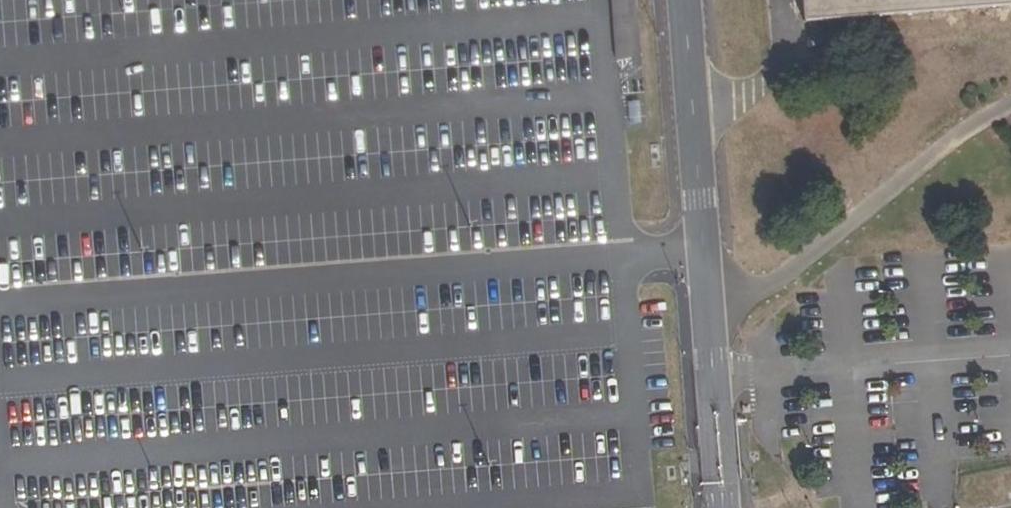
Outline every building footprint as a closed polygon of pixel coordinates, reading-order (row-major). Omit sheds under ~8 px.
[(803,24),(1010,7),(1010,0),(801,0),(803,24)]
